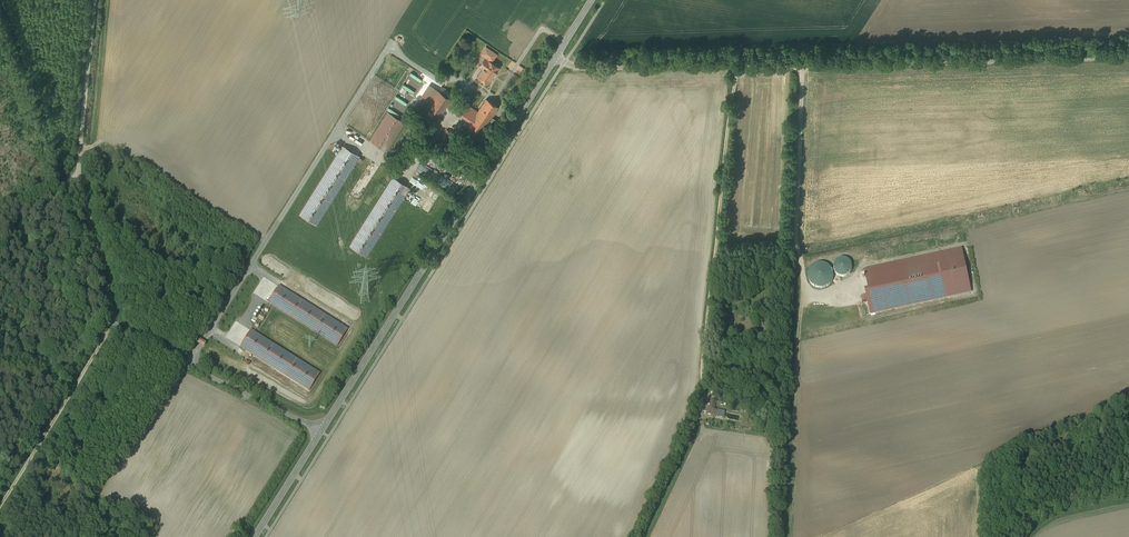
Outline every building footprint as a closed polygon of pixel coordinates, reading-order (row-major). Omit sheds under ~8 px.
[(489,59),(488,61),(489,60),(491,62),(491,60),(492,61),(496,54),(486,47),(481,53),(489,59)] [(488,61),(484,58),(482,63),(485,65),(478,77),(488,83),(499,67),(491,62),(489,60),(488,61)] [(452,97),(430,82),(414,106),(437,121),(452,97)] [(496,106),(484,98),(474,111),(465,105),(459,113),(469,119),(465,125),(478,133),(496,106)] [(403,123),(385,113),(368,141),(385,152),(403,123)] [(300,212),(318,223),(361,154),(343,143),(300,212)] [(366,254),(411,185),(393,174),(348,243),(366,254)] [(869,290),(865,291),(870,313),(946,297),(937,254),(865,270),(869,290)] [(835,271),(836,273),(837,274),(839,275),(841,276),(843,276),(845,276),(847,275),(849,274),(850,272),(851,270),(851,268),(851,266),(851,264),(850,262),(848,260),(846,259),(844,259),(842,259),(840,259),(838,260),(836,261),(835,263),(834,265),(834,267),(834,269),(835,271)] [(827,287),(830,285),(832,282),(833,279),(833,276),(833,273),(832,270),(830,267),(828,265),(825,264),(822,263),(819,263),(816,264),(813,266),(811,268),(809,271),(808,274),(808,277),(809,280),(810,283),(813,285),(815,287),(818,288),(821,288),(824,288),(827,287)] [(771,271),(769,274),(774,278),(778,274),(773,269),(771,271)] [(335,346),(347,329),(278,285),(267,302),(335,346)] [(308,390),(319,373),(250,329),(239,346),(308,390)] [(717,400),(711,399),(710,407),(708,412),(708,414),(717,416),(718,411),(715,411),(717,400)]
